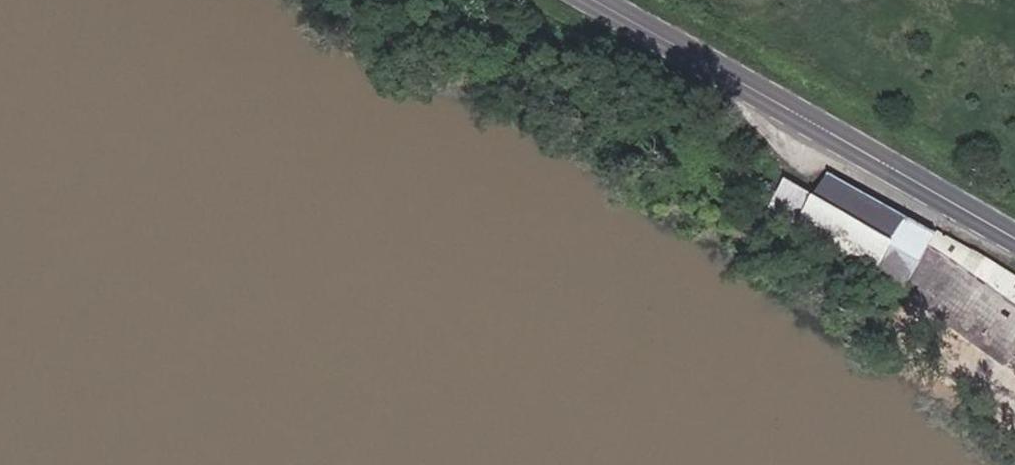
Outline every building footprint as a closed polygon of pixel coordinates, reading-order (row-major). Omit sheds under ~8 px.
[(842,172),(829,196),(799,179),(779,210),(894,276),(890,286),(915,299),(917,295),(1006,369),(1014,375),(1014,270),(842,172)]
